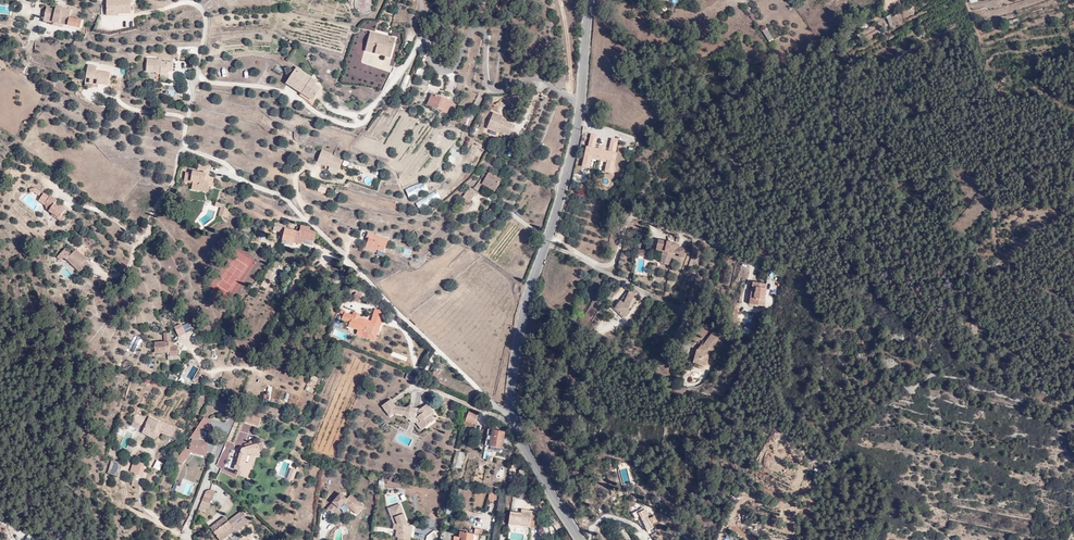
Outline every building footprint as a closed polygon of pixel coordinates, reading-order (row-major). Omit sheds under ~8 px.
[(128,6),(105,6),(105,16),(118,16),(118,13),(129,12),(128,6)] [(47,9),(44,22),(53,25),(53,23),(62,25),(79,30),(80,23),(68,19),(69,14),(62,12),(56,11),(56,12),(47,9)] [(902,13),(893,16),(897,25),(898,25),(899,27),(905,25),(904,23),(905,22),(902,13)] [(767,28),(763,30),(770,41),(774,39),(767,28)] [(381,54),(392,57),(396,42),(377,37),(378,34),(371,32),(367,48),(382,51),(381,54)] [(378,34),(377,37),(396,42),(397,39),(378,34)] [(159,72),(159,74),(167,75),(167,70),(171,71),(172,62),(156,62),(156,60),(146,60),(145,72),(159,72)] [(276,65),(274,69),(280,73),(283,69),(276,65)] [(85,82),(84,87),(97,89),(97,86),(98,85),(108,87),(109,75),(99,73),(99,75),(95,75),(95,73),(96,68),(87,67),(85,82)] [(301,94),(302,92),(312,98),(319,89),(313,85),(296,74),(298,71),(298,70),(295,68),(284,84),(301,94)] [(296,74),(313,85),(315,82),(298,71),(296,74)] [(404,91),(410,76),(405,74),(399,89),(404,91)] [(409,88),(425,93),(429,81),(422,78),(420,85),(411,83),(409,88)] [(302,92),(301,94),(311,101),(312,98),(302,92)] [(433,105),(432,108),(446,114),(451,102),(440,98),(441,96),(437,94),(436,96),(431,94),(427,103),(433,105)] [(489,115),(484,131),(496,135),(497,133),(506,136),(510,126),(501,123),(501,125),(497,123),(498,120),(498,118),(489,115)] [(612,140),(610,151),(606,151),(599,149),(595,148),(598,136),(592,135),(589,147),(587,147),(583,167),(590,168),(592,159),(593,156),(609,159),(608,162),(606,172),(613,174),(617,153),(616,153),(618,141),(612,140)] [(453,164),(459,152),(457,151),(459,147),(454,144),(445,160),(453,164)] [(330,164),(329,166),(338,170),(342,160),(331,156),(332,154),(322,150),(318,161),(327,165),(328,163),(330,164)] [(210,179),(208,176),(209,168),(207,167),(205,173),(202,172),(201,175),(205,176),(205,178),(210,179)] [(191,185),(190,191),(198,193),(199,187),(210,189),(212,180),(210,179),(205,178),(205,176),(201,175),(191,173),(190,176),(184,174),(182,183),(191,185)] [(483,176),(474,191),(478,193),(482,187),(494,195),(503,181),(489,174),(487,178),(483,176)] [(425,182),(405,187),(407,198),(428,192),(425,182)] [(321,183),(318,191),(325,193),(327,185),(321,183)] [(466,202),(470,204),(476,196),(470,191),(463,199),(466,202)] [(49,196),(45,203),(46,204),(44,206),(45,210),(51,214),(50,215),(61,223),(63,219),(60,216),(64,210),(60,207),(59,209),(53,204),(55,201),(49,196)] [(224,210),(214,206),(213,207),(219,209),(216,217),(221,218),(224,210)] [(295,233),(287,232),(283,231),(281,245),(288,246),(288,244),(301,246),(302,241),(314,243),(316,236),(309,233),(309,229),(300,228),(300,230),(299,234),(295,233)] [(371,253),(372,250),(383,254),(387,242),(367,235),(365,241),(367,242),(364,250),(371,253)] [(680,254),(682,244),(680,244),(681,241),(659,236),(657,248),(664,250),(661,261),(670,263),(672,252),(680,254)] [(82,271),(85,273),(88,269),(82,263),(83,262),(74,252),(68,257),(63,252),(55,260),(58,263),(59,262),(64,262),(78,275),(82,271)] [(283,263),(293,269),(295,266),(285,260),(283,263)] [(753,288),(750,288),(749,301),(764,303),(767,285),(765,284),(766,280),(754,279),(753,288)] [(625,301),(621,298),(617,303),(621,306),(618,310),(625,315),(635,301),(633,299),(634,297),(633,295),(635,291),(630,289),(625,301)] [(350,301),(358,303),(360,296),(353,294),(350,301)] [(374,312),(372,319),(381,321),(383,315),(374,312)] [(358,317),(359,314),(355,313),(354,316),(353,316),(350,322),(353,323),(352,328),(357,330),(371,334),(373,330),(378,332),(381,321),(372,319),(371,323),(368,322),(368,320),(358,317)] [(578,317),(575,314),(570,321),(576,325),(581,319),(578,317)] [(175,327),(180,337),(186,334),(182,327),(180,325),(175,327)] [(713,329),(706,339),(703,344),(703,345),(705,346),(704,350),(702,349),(697,348),(694,361),(707,364),(710,350),(713,351),(719,343),(716,341),(718,338),(720,340),(723,336),(713,329)] [(156,345),(158,355),(169,354),(169,357),(177,357),(176,348),(172,348),(172,344),(170,344),(169,335),(162,335),(163,344),(156,345)] [(434,375),(436,377),(439,372),(435,369),(430,375),(433,377),(434,375)] [(435,421),(431,415),(428,410),(432,408),(429,404),(416,412),(411,405),(407,407),(396,405),(392,399),(383,405),(390,417),(395,413),(406,415),(409,420),(410,419),(412,423),(418,424),(421,422),(425,427),(435,421)] [(465,424),(473,427),(478,415),(470,412),(465,424)] [(158,431),(177,437),(181,426),(148,414),(146,423),(144,427),(139,424),(138,429),(143,431),(142,433),(156,437),(158,431)] [(249,414),(247,422),(260,426),(263,419),(249,414)] [(208,416),(201,426),(204,427),(212,429),(213,417),(208,416)] [(187,447),(182,454),(190,456),(194,451),(195,449),(203,451),(206,440),(201,439),(204,428),(200,427),(194,436),(195,437),(191,448),(187,447)] [(504,434),(487,430),(485,445),(501,448),(504,434)] [(248,472),(251,464),(250,464),(247,463),(250,455),(253,454),(261,452),(260,449),(266,448),(264,442),(257,444),(255,440),(252,441),(252,442),(246,444),(247,447),(245,448),(243,450),(242,451),(242,453),(240,453),(236,469),(240,470),(238,475),(250,478),(251,473),(248,472)] [(253,454),(250,464),(251,464),(248,472),(251,473),(256,456),(262,454),(261,452),(253,454)] [(464,454),(456,452),(451,471),(460,473),(464,454)] [(178,460),(184,463),(190,456),(182,454),(178,460)] [(135,474),(142,476),(146,463),(143,462),(145,458),(142,457),(140,462),(139,461),(138,465),(135,473),(135,474)] [(118,476),(122,463),(111,460),(107,473),(118,476)] [(291,468),(287,479),(294,481),(297,470),(291,468)] [(208,491),(204,501),(212,504),(217,491),(215,491),(211,490),(208,491)] [(348,498),(342,492),(327,509),(333,515),(346,502),(358,513),(365,506),(353,494),(348,498)] [(412,531),(404,530),(405,526),(408,526),(408,525),(408,524),(401,504),(389,508),(392,518),(396,517),(399,525),(398,530),(396,537),(399,537),(399,539),(411,539),(412,531)] [(648,529),(656,525),(654,520),(651,521),(650,518),(652,516),(651,515),(653,514),(656,513),(651,504),(643,508),(642,505),(638,507),(639,511),(648,529)] [(546,507),(542,511),(543,513),(544,513),(550,523),(555,520),(547,509),(546,507)] [(237,532),(251,521),(243,511),(230,521),(227,523),(224,518),(211,527),(220,539),(230,531),(229,529),(233,527),(236,531),(237,532)] [(509,525),(521,527),(521,525),(530,526),(531,522),(535,523),(537,513),(522,511),(522,515),(511,513),(509,525)] [(550,523),(560,536),(564,533),(555,520),(550,523)] [(230,531),(220,539),(221,539),(223,539),(236,531),(233,527),(229,529),(230,531)] [(479,535),(480,530),(474,529),(473,535),(459,532),(458,538),(453,537),(452,539),(477,539),(478,534),(479,535)]
